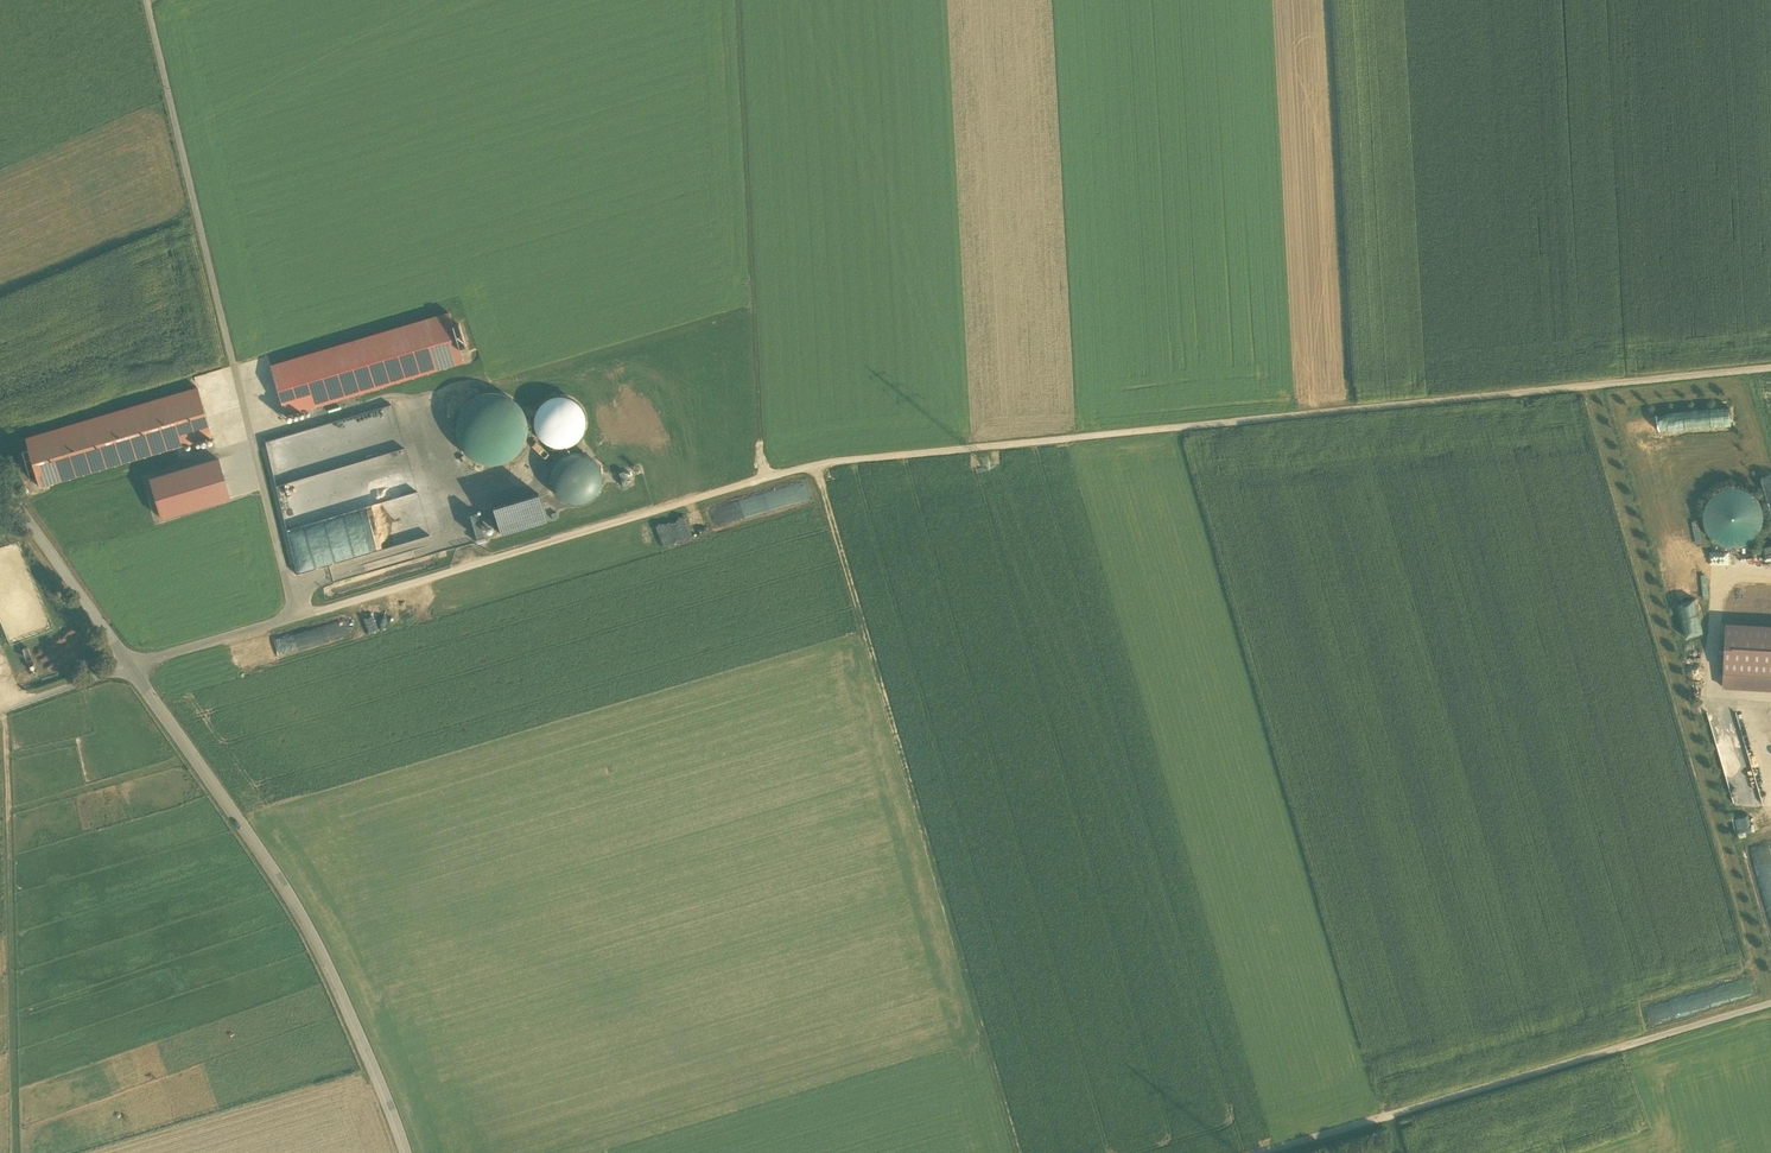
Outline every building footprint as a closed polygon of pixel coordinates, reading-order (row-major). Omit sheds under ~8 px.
[(464,362),(460,349),(453,325),(449,312),(271,366),(285,415),(464,362)] [(459,324),(453,325),(460,349),(466,347),(459,324)] [(26,438),(28,448),(23,450),(31,478),(37,477),(40,487),(212,436),(198,387),(26,438)] [(457,419),(456,432),(460,446),(469,457),(481,463),(495,464),(508,460),(519,451),(526,439),(527,425),(523,412),(514,401),(502,395),(488,393),(474,397),(464,406),(457,419)] [(584,432),(586,422),(584,412),(578,404),(570,398),(560,396),(550,398),(542,404),(536,412),(534,422),(536,432),(542,440),(550,446),(560,448),(570,446),(578,440),(584,432)] [(391,406),(263,438),(296,571),(351,558),(357,553),(347,516),(342,509),(418,490),(427,484),(426,482),(433,480),(429,466),(431,465),(411,470),(414,468),(411,463),(394,467),(409,457),(398,460),(393,453),(398,449),(399,449),(407,443),(418,441),(411,413),(407,407),(395,411),(391,406)] [(1633,416),(1635,434),(1729,425),(1727,407),(1633,416)] [(534,446),(551,462),(556,457),(539,441),(534,446)] [(551,473),(551,483),(555,492),(562,499),(571,502),(581,502),(590,498),(597,491),(601,482),(601,472),(597,463),(590,456),(581,453),(571,453),(562,457),(555,464),(551,473)] [(218,459),(150,479),(161,517),(229,497),(218,459)] [(619,473),(623,486),(628,485),(624,471),(619,473)] [(1741,489),(1729,488),(1718,492),(1709,500),(1704,510),(1704,522),(1708,533),(1715,541),(1726,546),(1737,547),(1748,543),(1757,535),(1762,525),(1763,513),(1759,502),(1751,494),(1741,489)] [(526,498),(534,525),(547,521),(539,494),(526,498)] [(501,534),(534,525),(526,498),(493,507),(501,534)] [(470,514),(477,537),(484,535),(477,512),(470,514)] [(1724,672),(1770,675),(1770,627),(1726,624),(1724,672)] [(291,646),(313,645),(313,630),(291,631),(291,646)] [(1724,672),(1723,687),(1770,689),(1770,675),(1724,672)]
